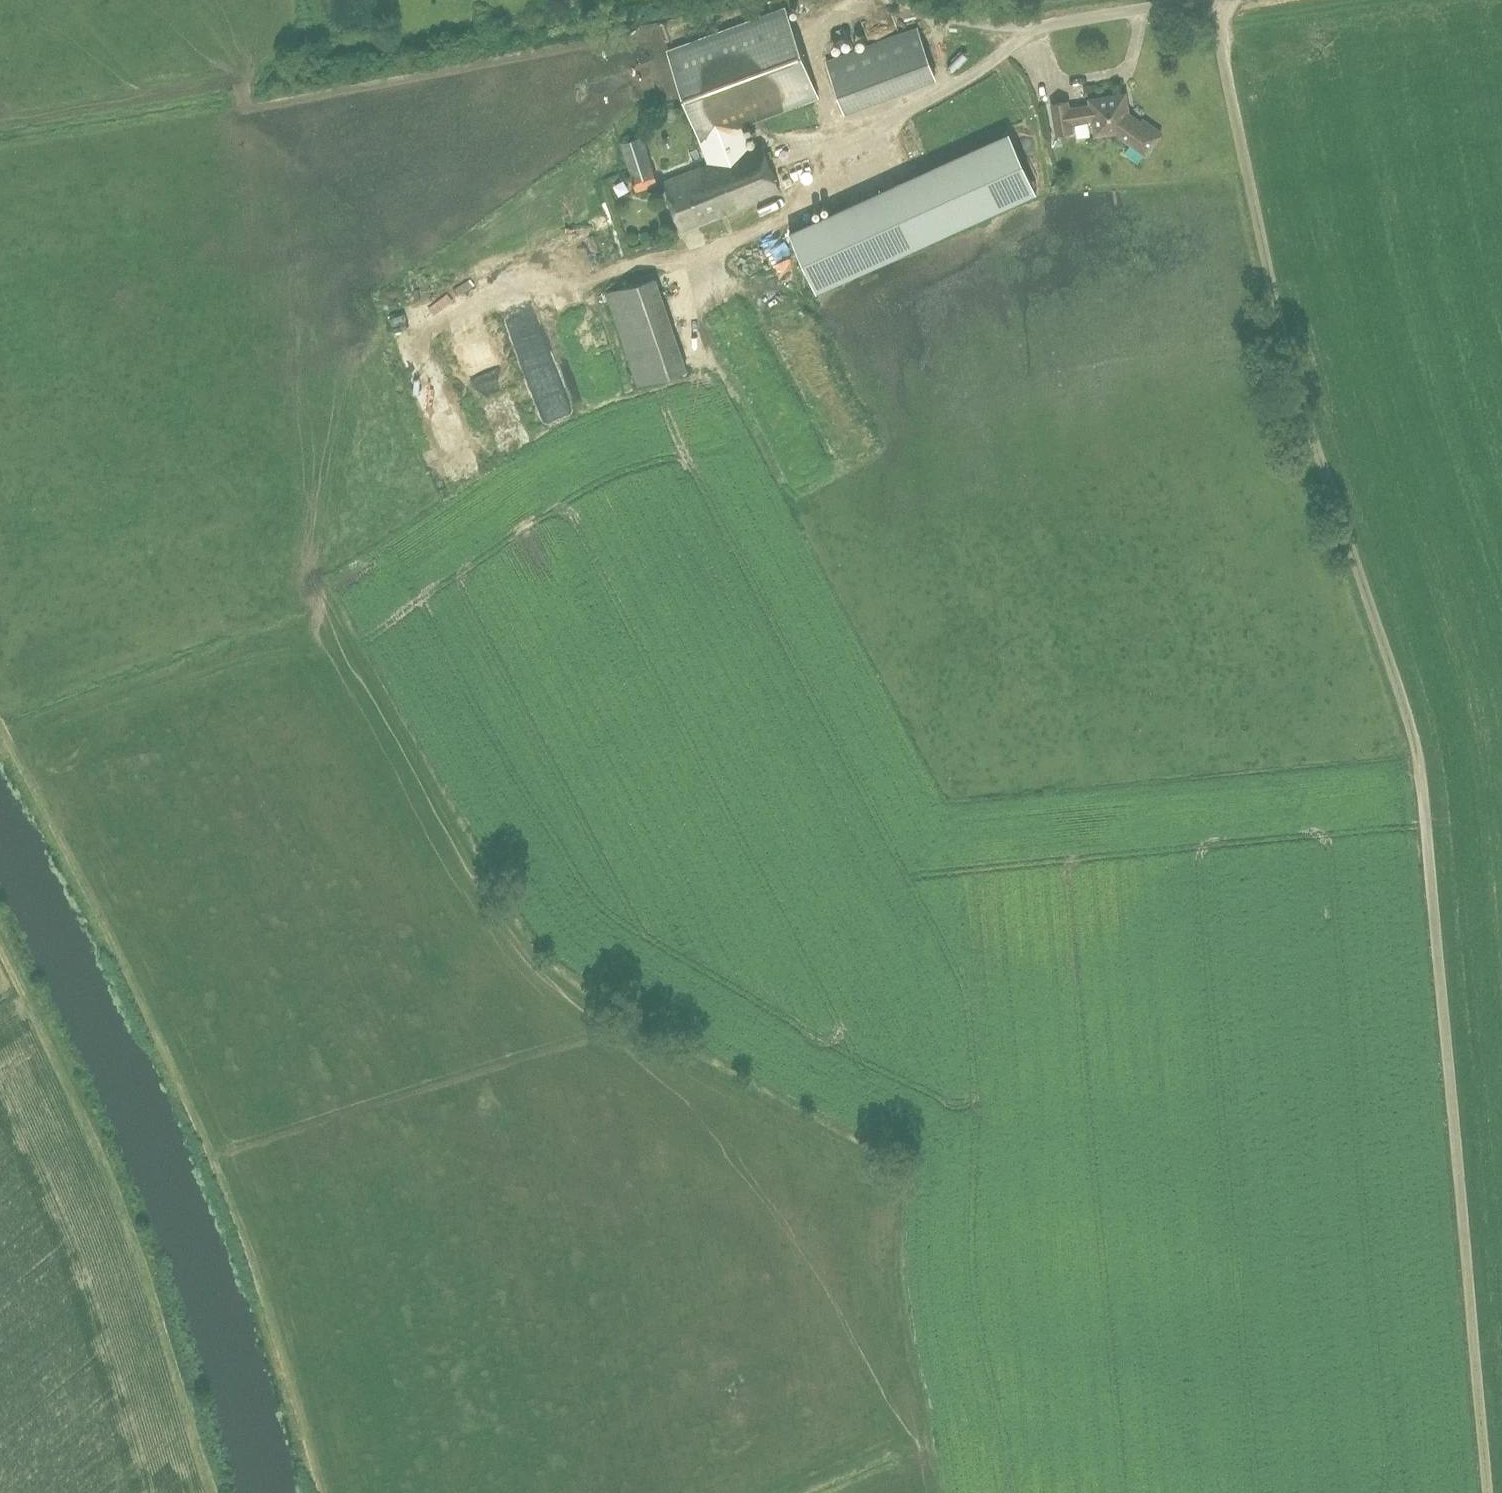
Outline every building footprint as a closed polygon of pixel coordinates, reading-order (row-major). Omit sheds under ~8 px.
[(691,19),(715,11),(711,0),(684,0),(691,19)] [(787,10),(668,54),(710,165),(664,182),(682,230),(782,193),(764,144),(749,150),(740,126),(819,96),(787,10)] [(845,104),(937,75),(922,30),(831,59),(845,104)] [(1144,155),(1160,133),(1141,119),(1139,122),(1128,113),(1125,94),(1089,99),(1090,105),(1069,108),(1068,101),(1051,104),(1056,134),(1073,131),(1071,121),(1092,118),(1095,136),(1113,133),(1144,155)] [(816,291),(1037,190),(1009,129),(788,230),(816,291)] [(636,191),(659,184),(643,135),(619,143),(636,191)] [(637,386),(688,369),(656,276),(606,292),(637,386)]
